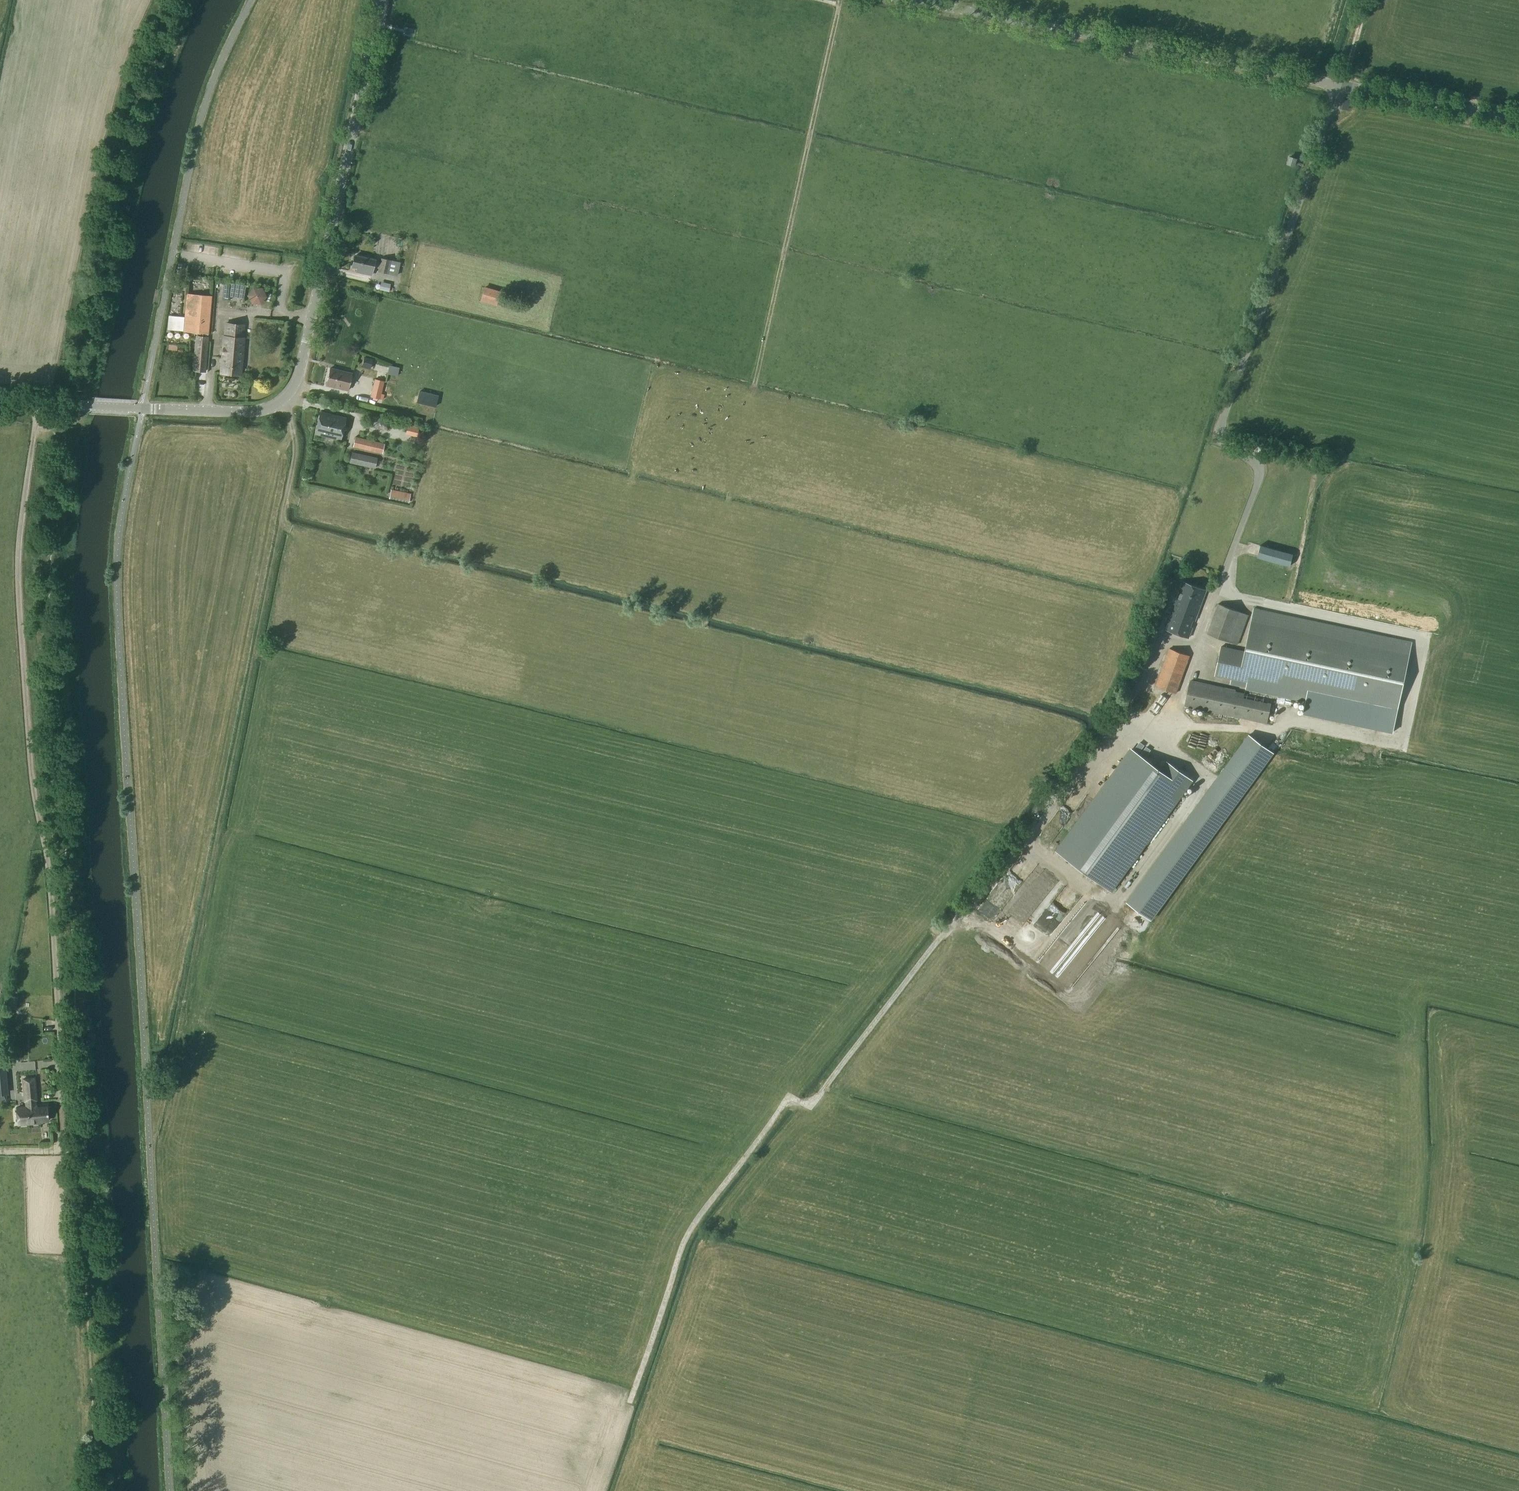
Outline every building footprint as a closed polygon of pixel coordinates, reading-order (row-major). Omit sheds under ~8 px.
[(1294,166),(1296,159),(1290,157),(1288,164),(1294,166)] [(355,256),(353,267),(358,268),(356,272),(371,275),(374,260),(355,256)] [(381,258),(378,272),(396,276),(399,262),(381,258)] [(252,303),(261,304),(266,296),(262,288),(253,287),(248,295),(252,303)] [(495,303),(498,293),(486,290),(483,299),(495,303)] [(187,294),(184,331),(209,333),(211,296),(187,294)] [(183,331),(184,317),(169,316),(168,330),(183,331)] [(241,375),(244,338),(243,338),(244,325),(226,324),(226,337),(224,336),(221,373),(241,375)] [(194,371),(205,372),(206,353),(207,339),(197,338),(196,352),(195,352),(194,371)] [(389,365),(387,374),(397,376),(399,368),(389,365)] [(330,369),(329,373),(326,385),(348,390),(352,374),(330,369)] [(377,400),(378,398),(383,400),(384,395),(381,394),(384,381),(375,379),(371,397),(373,397),(373,399),(377,400)] [(437,396),(423,393),(421,403),(435,406),(437,396)] [(320,412),(315,434),(340,440),(345,418),(320,412)] [(408,425),(406,434),(416,437),(418,428),(408,425)] [(384,444),(355,438),(353,446),(382,453),(384,444)] [(376,459),(352,453),(350,463),(375,468),(376,459)] [(410,495),(391,490),(390,499),(409,503),(410,495)] [(1257,557),(1290,566),(1293,555),(1260,546),(1257,557)] [(1166,629),(1177,633),(1189,637),(1206,591),(1183,582),(1166,629)] [(1207,634),(1218,638),(1237,645),(1248,615),(1218,604),(1207,634)] [(1221,647),(1215,676),(1231,680),(1230,684),(1246,687),(1245,689),(1306,702),(1303,714),(1392,733),(1411,642),(1286,615),(1282,615),(1254,608),(1245,652),(1221,647)] [(1170,649),(1156,686),(1175,694),(1189,656),(1170,649)] [(1185,706),(1267,724),(1272,699),(1190,682),(1185,706)] [(1249,735),(1127,902),(1130,904),(1151,920),(1273,753),(1272,753),(1249,735)] [(1140,742),(1133,751),(1138,755),(1144,746),(1140,742)] [(1146,747),(1139,755),(1144,759),(1151,750),(1146,747)] [(1125,759),(1057,851),(1111,890),(1163,818),(1191,780),(1166,762),(1160,770),(1157,768),(1144,759),(1139,755),(1138,755),(1133,751),(1132,750),(1125,759)] [(9,996),(8,1008),(16,1009),(18,997),(9,996)] [(48,1121),(47,1107),(37,1108),(34,1078),(23,1079),(25,1101),(26,1101),(27,1107),(16,1108),(18,1125),(40,1123),(40,1121),(48,1121)]
